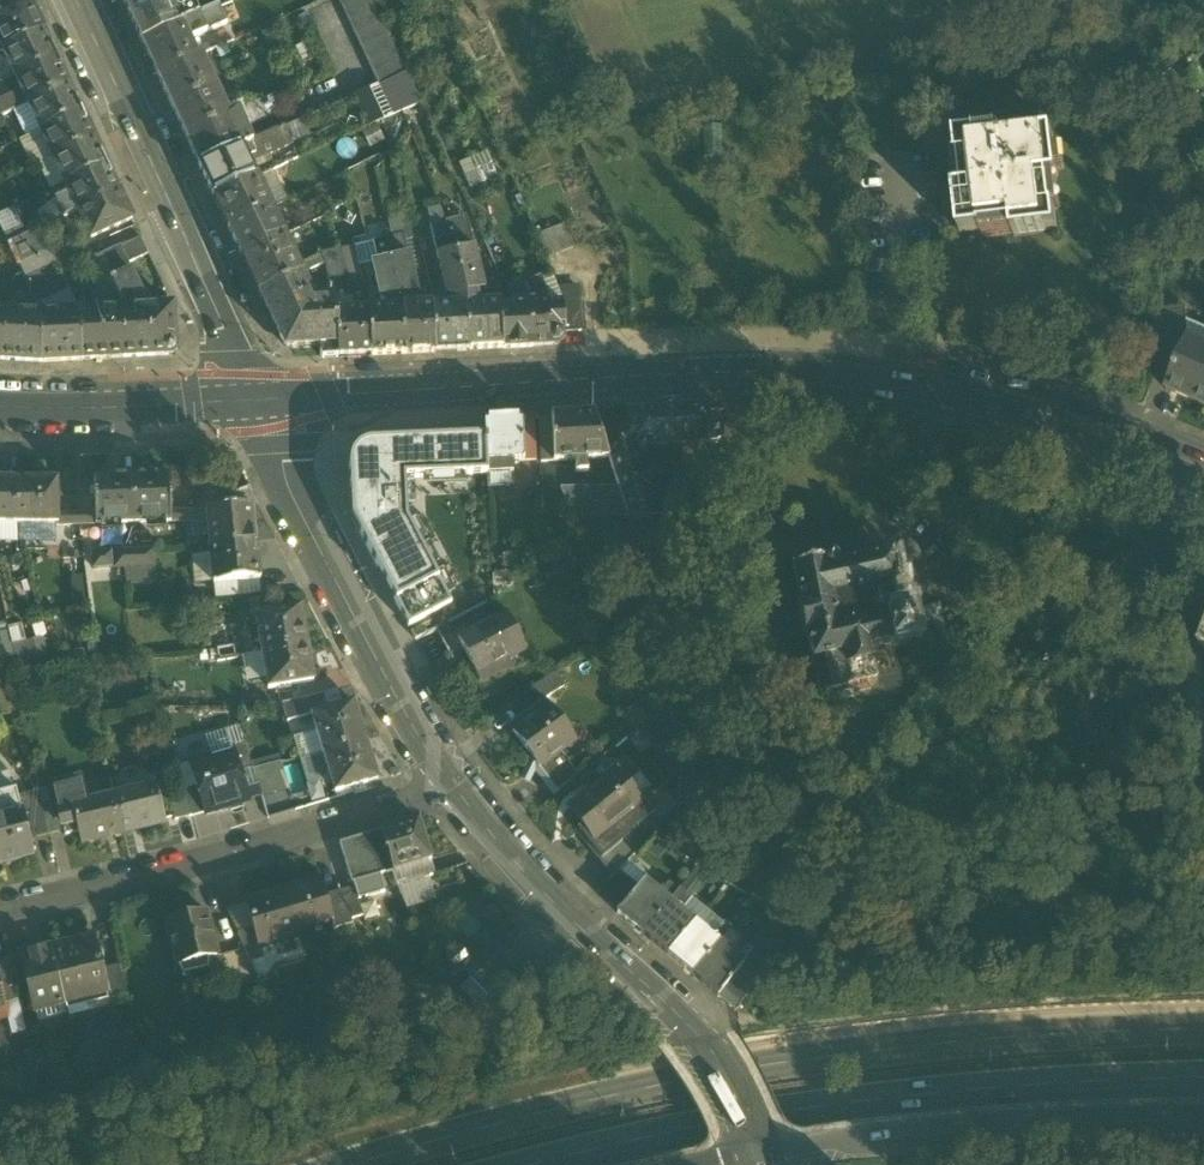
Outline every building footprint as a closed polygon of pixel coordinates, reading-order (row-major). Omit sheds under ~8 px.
[(124,5),(142,42),(181,25),(185,23),(181,16),(174,12),(168,0),(135,0),(124,5)] [(372,0),(338,0),(351,27),(378,14),(372,0)] [(0,20),(0,44),(4,52),(45,33),(32,5),(0,20)] [(185,23),(181,25),(187,37),(192,35),(195,41),(227,26),(218,8),(185,23)] [(392,45),(378,14),(351,27),(364,57),(392,45)] [(181,25),(142,42),(157,76),(196,58),(187,37),(181,25)] [(45,33),(4,52),(16,79),(57,60),(45,33)] [(406,75),(392,45),(364,57),(378,87),(406,75)] [(196,58),(157,76),(172,107),(211,89),(196,58)] [(57,60),(16,79),(28,105),(69,86),(57,60)] [(69,86),(28,105),(41,132),(82,113),(69,86)] [(211,89),(172,107),(186,137),(225,119),(211,89)] [(82,113),(41,132),(54,159),(95,140),(82,113)] [(225,119),(186,137),(200,167),(239,149),(225,119)] [(1055,135),(1002,140),(1001,133),(957,139),(963,191),(957,192),(962,237),(1015,231),(1015,237),(1059,232),(1053,179),(1060,178),(1055,135)] [(272,134),(257,141),(265,157),(280,151),(272,134)] [(95,140),(54,159),(66,186),(107,167),(95,140)] [(257,141),(239,149),(244,161),(253,163),(265,157),(257,141)] [(239,149),(200,167),(214,197),(253,179),(244,161),(239,149)] [(484,151),(458,162),(469,187),(494,176),(484,151)] [(107,167),(66,186),(78,213),(120,194),(107,167)] [(253,179),(214,197),(228,227),(270,206),(257,178),(253,179)] [(120,194),(78,213),(91,239),(132,221),(120,194)] [(21,206),(0,215),(10,238),(31,229),(21,206)] [(270,206),(228,227),(242,257),(284,236),(270,206)] [(389,223),(371,230),(377,243),(393,239),(389,223)] [(541,231),(549,253),(569,245),(561,224),(541,231)] [(41,230),(8,245),(18,266),(51,251),(41,230)] [(471,235),(453,239),(456,253),(474,249),(471,235)] [(284,236),(242,257),(260,295),(303,276),(284,236)] [(404,236),(393,239),(395,244),(388,246),(391,260),(408,256),(404,236)] [(377,243),(367,245),(371,264),(391,260),(388,246),(395,244),(393,239),(377,243)] [(453,239),(435,243),(438,257),(456,253),(453,239)] [(0,248),(0,275),(18,266),(8,245),(8,244),(0,248)] [(141,296),(119,248),(101,257),(113,283),(121,301),(122,311),(142,309),(141,296)] [(474,249),(456,253),(466,305),(477,304),(477,294),(484,292),(474,249)] [(340,251),(322,256),(326,269),(328,276),(345,272),(340,251)] [(456,253),(438,257),(447,297),(450,300),(454,299),(454,306),(466,305),(456,253)] [(408,256),(391,260),(402,309),(414,308),(413,298),(418,297),(408,256)] [(101,257),(86,264),(98,290),(113,283),(101,257)] [(391,260),(371,264),(380,301),(387,304),(388,304),(388,310),(402,309),(391,260)] [(362,283),(348,287),(345,272),(328,276),(333,299),(337,313),(369,311),(362,283)] [(333,299),(316,301),(313,298),(303,276),(260,295),(283,344),(292,350),(319,348),(320,356),(321,359),(325,359),(339,358),(337,313),(333,299)] [(0,282),(0,303),(5,313),(12,314),(13,302),(18,299),(8,279),(0,282)] [(539,279),(525,284),(530,301),(545,300),(546,301),(547,300),(539,279)] [(523,281),(508,286),(513,300),(515,303),(516,302),(530,301),(525,284),(523,281)] [(578,292),(559,292),(562,299),(562,305),(564,333),(581,332),(579,304),(578,292)] [(546,301),(545,300),(530,301),(533,347),(554,345),(554,334),(564,333),(562,305),(555,305),(550,306),(546,301)] [(530,301),(516,302),(515,303),(511,308),(506,308),(506,303),(499,303),(502,349),(533,347),(530,301)] [(477,304),(466,305),(469,351),(502,349),(499,303),(477,304)] [(454,306),(433,307),(436,353),(469,351),(466,305),(454,306)] [(414,308),(402,309),(404,355),(436,353),(433,307),(414,308)] [(1185,307),(1161,309),(1166,350),(1180,356),(1188,338),(1185,307)] [(142,309),(122,311),(125,358),(168,356),(175,348),(173,308),(142,309)] [(388,310),(369,311),(372,356),(404,355),(402,309),(388,310)] [(122,311),(80,313),(83,360),(125,358),(122,311)] [(369,311),(337,313),(339,358),(372,356),(369,311)] [(12,314),(5,313),(3,361),(41,363),(41,316),(12,314)] [(80,313),(41,316),(41,363),(83,360),(80,313)] [(1188,338),(1180,356),(1166,389),(1203,406),(1203,344),(1188,338)] [(719,408),(593,415),(608,459),(618,489),(626,515),(629,523),(659,513),(640,454),(643,453),(645,451),(645,448),(645,446),(716,442),(718,441),(719,440),(720,438),(720,437),(719,408)] [(593,415),(553,417),(555,462),(586,460),(608,459),(593,415)] [(553,417),(539,418),(541,462),(555,462),(553,417)] [(520,418),(482,421),(484,438),(486,463),(502,462),(512,462),(522,461),(520,418)] [(534,418),(520,418),(522,461),(536,460),(534,418)] [(484,438),(369,443),(361,446),(357,449),(353,453),(351,458),(349,466),(351,489),(351,519),(409,628),(451,606),(408,522),(405,479),(421,479),(487,476),(486,463),(484,438)] [(586,460),(575,461),(576,474),(587,473),(586,460)] [(512,462),(502,462),(502,473),(512,473),(512,462)] [(169,477),(132,478),(133,524),(172,522),(171,512),(169,477)] [(132,478),(94,479),(96,514),(96,525),(133,524),(132,478)] [(0,480),(0,524),(16,524),(17,480),(0,480)] [(58,481),(17,480),(16,524),(56,524),(59,524),(59,516),(58,481)] [(618,489),(560,489),(573,516),(626,515),(618,489)] [(252,507),(208,511),(206,511),(206,512),(208,523),(210,548),(256,543),(252,507)] [(188,512),(171,512),(172,522),(189,522),(188,512)] [(206,512),(188,512),(189,522),(208,523),(206,512)] [(96,514),(80,515),(81,522),(80,523),(80,526),(96,525),(96,514)] [(80,515),(59,516),(59,524),(56,524),(56,526),(80,526),(80,523),(81,522),(80,515)] [(29,528),(16,528),(17,540),(10,541),(11,553),(19,552),(19,555),(30,554),(28,534),(29,528)] [(256,543),(210,548),(214,585),(249,582),(260,581),(261,580),(256,543)] [(144,550),(134,551),(135,568),(144,567),(144,550)] [(154,550),(144,550),(144,567),(154,567),(154,550)] [(124,551),(114,551),(115,569),(125,568),(124,551)] [(134,551),(124,551),(125,568),(135,568),(134,551)] [(521,555),(503,557),(504,568),(522,567),(521,555)] [(887,555),(836,566),(834,557),(821,560),(822,563),(790,571),(798,606),(795,606),(803,639),(806,638),(811,663),(812,663),(819,693),(849,687),(859,693),(871,691),(877,681),(871,651),(915,640),(909,613),(897,616),(891,589),(894,588),(899,579),(895,560),(887,555)] [(260,581),(249,582),(251,599),(262,597),(260,581)] [(262,597),(251,599),(254,615),(256,615),(264,613),(262,597)] [(939,606),(909,613),(915,640),(944,634),(939,606)] [(264,613),(256,615),(262,652),(307,644),(301,607),(264,613)] [(472,632),(458,640),(463,650),(480,683),(481,682),(480,681),(496,673),(497,674),(499,673),(495,666),(524,651),(506,614),(472,632)] [(464,616),(436,631),(450,657),(463,650),(458,640),(472,632),(464,616)] [(307,644),(262,652),(269,689),(301,683),(311,682),(314,681),(307,644)] [(235,646),(217,649),(221,659),(236,656),(235,646)] [(236,656),(221,659),(223,669),(239,666),(236,656)] [(554,675),(530,690),(540,704),(564,689),(554,675)] [(311,682),(301,683),(306,699),(316,697),(311,682)] [(323,712),(317,701),(316,697),(306,699),(307,703),(312,715),(323,712)] [(323,712),(312,715),(324,754),(366,741),(354,702),(323,712)] [(584,753),(549,706),(512,733),(531,757),(523,775),(531,779),(535,770),(545,784),(571,764),(584,753)] [(226,731),(206,737),(212,757),(191,763),(198,786),(206,814),(247,801),(239,774),(231,747),(226,731)] [(366,741),(324,754),(335,793),(378,780),(366,741)] [(245,743),(231,747),(239,774),(253,770),(245,743)] [(640,775),(627,760),(615,770),(628,785),(640,775)] [(281,763),(253,770),(261,797),(289,790),(281,763)] [(571,764),(545,784),(554,796),(579,775),(571,764)] [(604,783),(586,798),(584,797),(570,809),(597,842),(598,843),(633,814),(629,809),(639,799),(628,785),(615,770),(602,781),(604,783)] [(80,781),(79,779),(52,786),(56,802),(57,802),(65,832),(63,832),(65,837),(66,837),(78,834),(72,807),(85,804),(79,781),(80,781)] [(198,786),(184,791),(192,817),(193,818),(206,814),(198,786)] [(157,787),(114,797),(122,831),(139,827),(140,830),(166,824),(157,787)] [(184,790),(169,793),(176,821),(192,817),(184,791),(184,790)] [(39,792),(19,796),(23,814),(24,814),(31,840),(50,835),(42,806),(39,792)] [(633,814),(598,843),(597,842),(591,847),(602,861),(623,844),(622,842),(625,839),(657,813),(643,795),(639,799),(629,809),(633,814)] [(85,804),(72,807),(78,834),(81,845),(107,838),(106,835),(122,831),(114,797),(85,804)] [(56,802),(42,806),(50,835),(63,832),(65,832),(57,802),(56,802)] [(0,819),(0,864),(22,859),(21,854),(34,851),(31,840),(24,814),(23,814),(5,819),(4,818),(0,819)] [(418,820),(381,832),(393,871),(428,860),(430,859),(418,820)] [(381,832),(340,844),(352,884),(393,871),(381,832)] [(623,844),(602,861),(591,847),(588,849),(612,879),(637,853),(625,839),(622,842),(623,844)] [(428,860),(393,871),(398,887),(432,876),(428,860)] [(320,880),(283,890),(295,931),(315,925),(314,922),(330,918),(331,917),(326,899),(320,880)] [(629,880),(608,905),(618,913),(638,889),(629,880)] [(618,913),(617,915),(635,930),(635,929),(643,935),(670,903),(660,895),(644,882),(638,889),(618,913)] [(679,891),(669,884),(660,895),(670,903),(679,891)] [(283,890),(244,902),(253,931),(256,943),(257,943),(260,953),(298,942),(295,931),(283,890)] [(691,900),(679,891),(670,903),(681,912),(691,900)] [(343,903),(340,894),(326,899),(331,917),(330,918),(334,931),(353,925),(343,903)] [(681,912),(670,903),(643,935),(651,942),(651,943),(667,956),(694,924),(681,912)] [(206,913),(167,922),(178,967),(180,966),(180,968),(193,965),(193,963),(217,957),(206,913)] [(694,924),(667,956),(684,970),(685,969),(692,976),(719,944),(714,940),(694,924)] [(725,926),(715,937),(716,937),(714,940),(719,944),(728,933),(730,931),(725,926)] [(253,931),(237,936),(249,963),(262,959),(260,953),(257,943),(256,943),(253,931)] [(740,942),(728,933),(719,944),(730,953),(740,942)] [(101,973),(93,940),(51,951),(64,1007),(112,995),(106,971),(101,973)] [(298,942),(260,953),(262,959),(263,959),(264,961),(276,968),(306,959),(301,948),(299,941),(298,942)] [(719,944),(692,976),(701,982),(700,983),(717,998),(739,971),(744,965),(730,953),(719,944)] [(505,948),(485,968),(495,978),(515,958),(505,948)] [(51,951),(21,958),(35,1014),(36,1014),(38,1023),(67,1016),(64,1007),(51,951)] [(515,958),(495,978),(502,985),(505,989),(526,969),(515,958)] [(0,964),(0,992),(4,1008),(18,1004),(7,962),(0,964)] [(119,968),(106,971),(112,995),(113,1001),(115,1001),(126,998),(119,968)] [(717,998),(736,1014),(754,984),(739,971),(717,998)] [(505,989),(502,985),(488,998),(502,1012),(515,999),(505,989)] [(112,995),(64,1007),(67,1016),(67,1019),(117,1007),(115,1001),(113,1001),(112,995)] [(502,1012),(488,998),(477,1009),(488,1020),(499,1015),(502,1012)]
